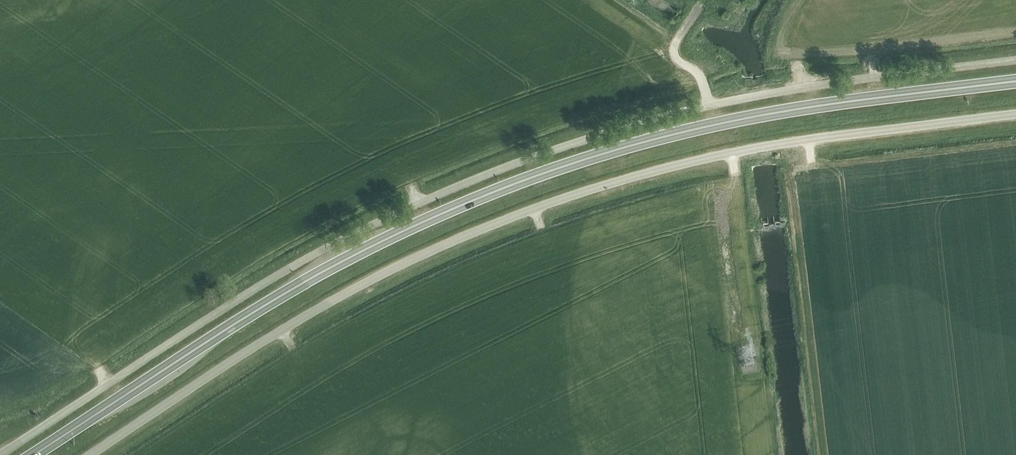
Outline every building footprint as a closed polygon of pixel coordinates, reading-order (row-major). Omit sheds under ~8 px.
[(745,353),(749,371),(759,369),(755,350),(745,353)]
